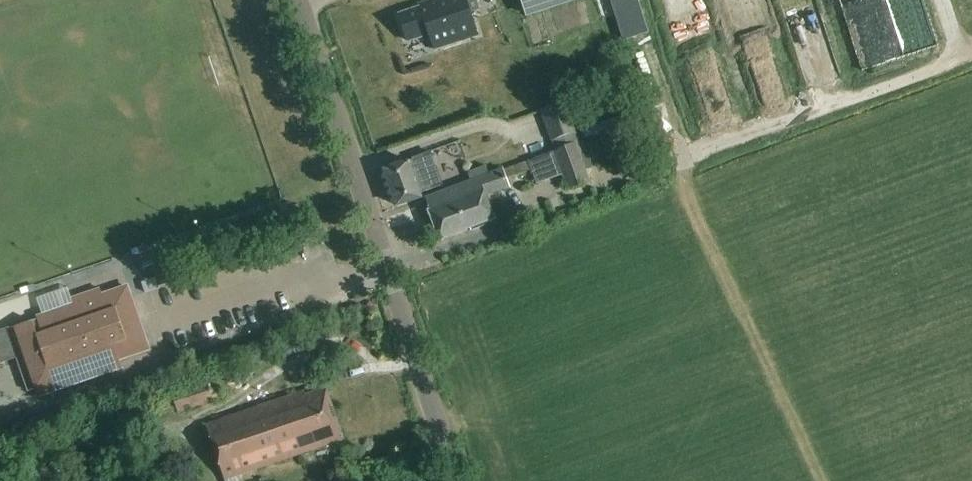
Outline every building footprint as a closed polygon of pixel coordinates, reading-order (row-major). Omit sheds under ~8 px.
[(399,17),(408,43),(428,36),(433,51),(478,36),(466,0),(441,0),(419,7),(420,10),(399,17)] [(528,14),(572,0),(523,0),(528,14)] [(900,51),(888,10),(855,20),(850,0),(844,0),(863,63),(900,51)] [(553,152),(578,143),(564,106),(540,114),(553,152)] [(526,162),(503,170),(488,176),(485,167),(467,174),(471,182),(425,199),(430,212),(429,213),(439,241),(495,220),(486,197),(509,188),(506,180),(530,172),(535,186),(561,177),(567,192),(590,184),(586,171),(592,169),(582,143),(578,144),(578,143),(553,152),(554,153),(526,163),(526,162)] [(412,161),(384,171),(397,207),(421,199),(420,195),(431,190),(420,159),(412,162),(412,161)] [(167,276),(156,280),(159,288),(170,284),(167,276)] [(156,280),(156,279),(142,284),(145,294),(159,289),(159,288),(156,280)] [(148,350),(127,289),(103,298),(100,290),(71,300),(74,308),(58,314),(0,334),(0,364),(18,358),(30,392),(38,389),(40,397),(121,369),(119,360),(148,350)] [(280,360),(296,354),(291,341),(275,346),(280,360)] [(301,371),(292,375),(296,387),(305,383),(301,371)] [(177,416),(224,401),(220,390),(209,393),(205,382),(152,400),(157,417),(175,411),(177,416)] [(326,389),(305,396),(303,392),(204,426),(222,480),(237,480),(236,478),(344,441),(326,389)] [(0,417),(0,426),(23,419),(20,410),(0,417)]
